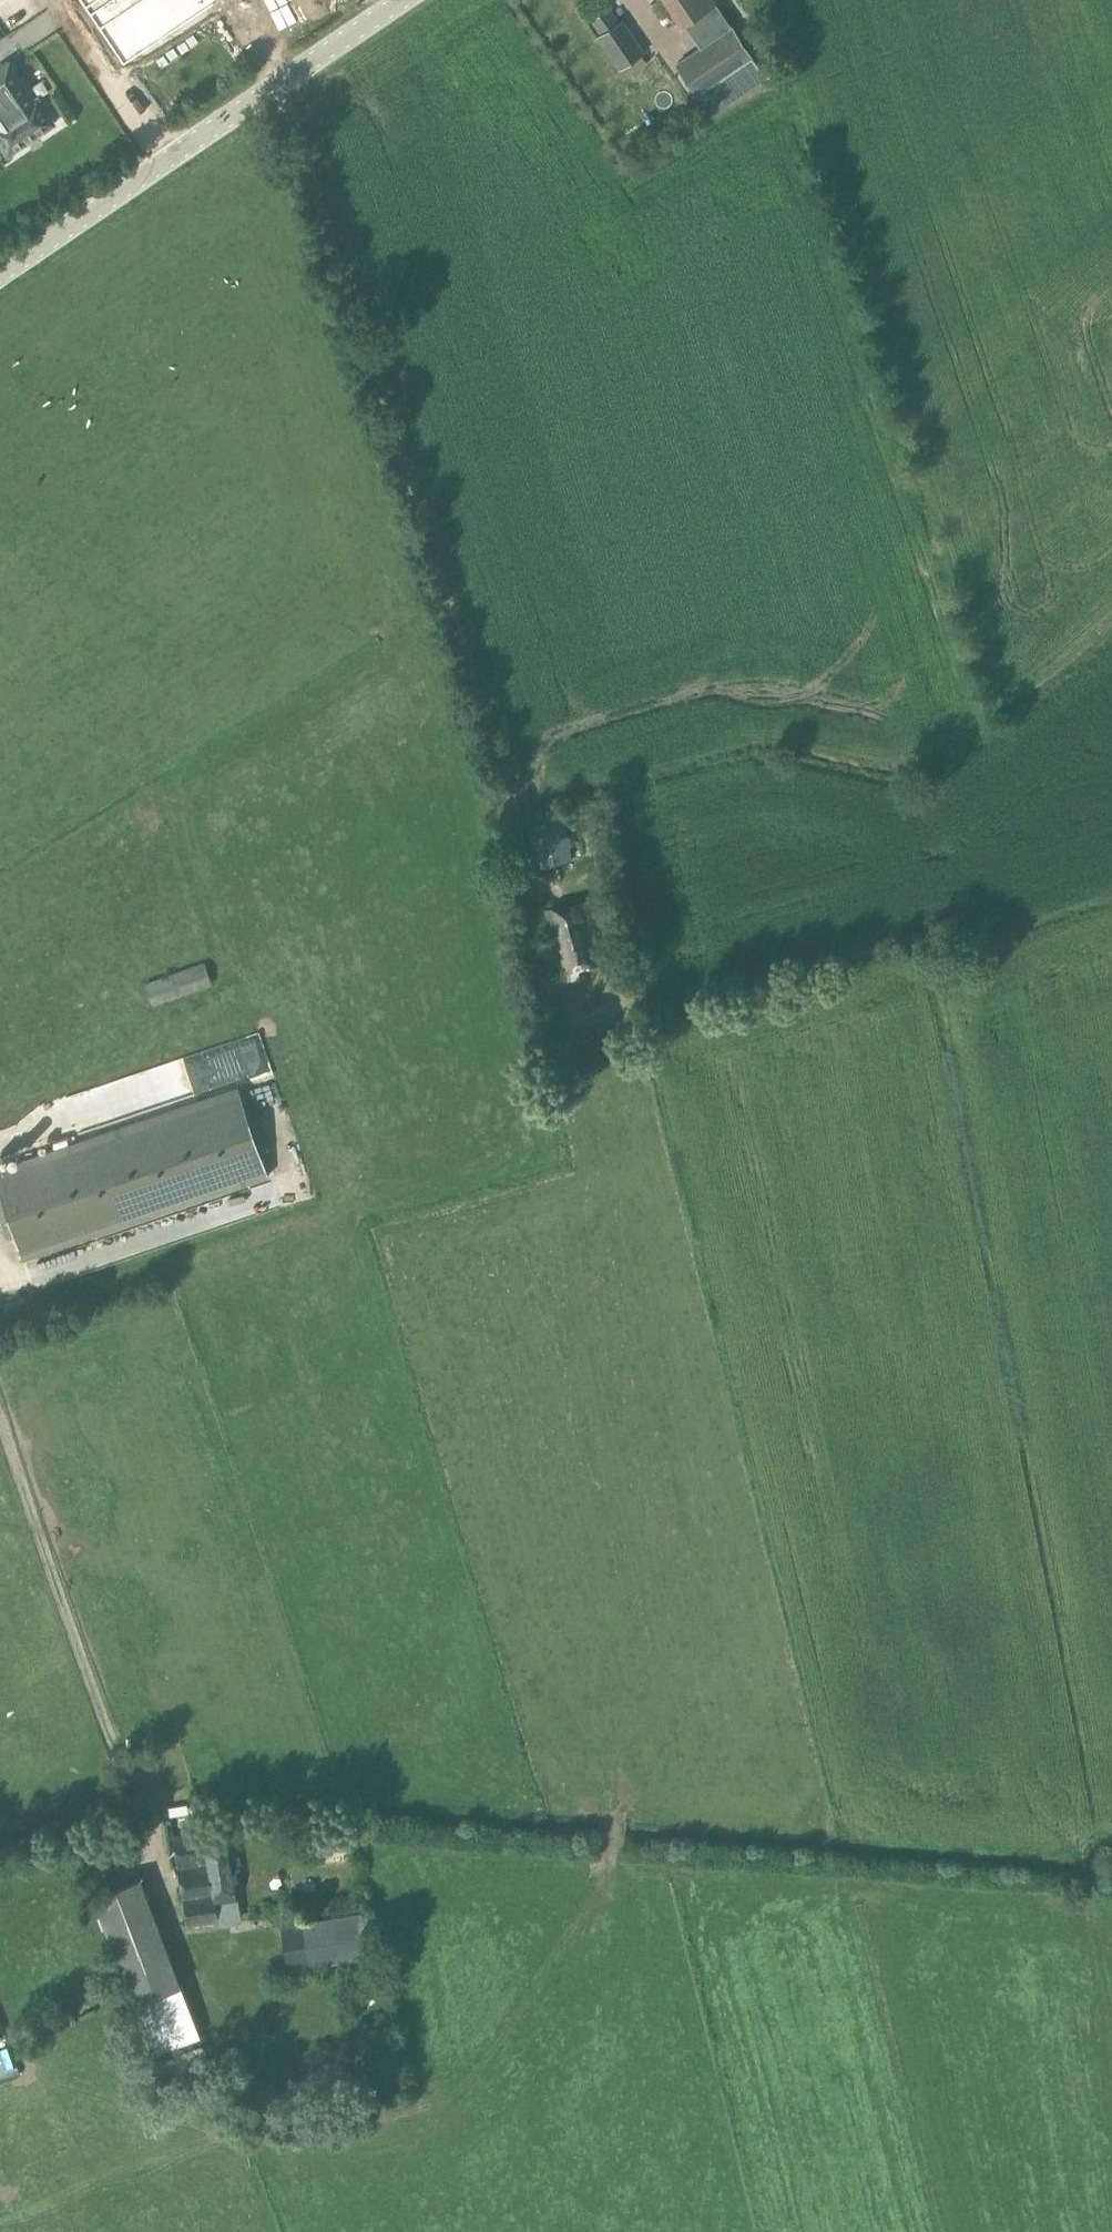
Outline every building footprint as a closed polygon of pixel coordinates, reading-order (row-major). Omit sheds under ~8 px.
[(135,66),(233,0),(85,0),(135,66)] [(684,27),(719,3),(716,0),(666,0),(684,27)] [(645,54),(623,21),(613,7),(592,20),(602,35),(599,37),(621,70),(645,54)] [(677,63),(701,98),(756,60),(732,26),(677,63)] [(9,154),(56,123),(38,97),(31,102),(21,88),(25,85),(10,62),(0,69),(0,141),(9,154)] [(562,813),(527,821),(532,844),(537,843),(542,866),(572,859),(562,813)] [(557,972),(603,963),(590,901),(545,910),(557,972)] [(154,1005),(213,985),(206,963),(147,983),(154,1005)] [(269,1176),(239,1087),(0,1168),(0,1186),(25,1259),(269,1176)] [(304,1865),(336,1863),(335,1829),(302,1831),(304,1865)] [(206,1832),(174,1837),(179,1869),(211,1865),(206,1836),(206,1832)] [(211,1865),(179,1869),(184,1901),(216,1896),(217,1903),(237,1899),(226,1833),(206,1836),(211,1865)] [(141,1879),(96,1896),(155,2053),(200,2036),(141,1879)] [(216,1896),(184,1901),(188,1926),(220,1921),(240,1918),(237,1899),(217,1903),(216,1896)] [(375,1908),(281,1924),(289,1969),(383,1954),(375,1908)]
